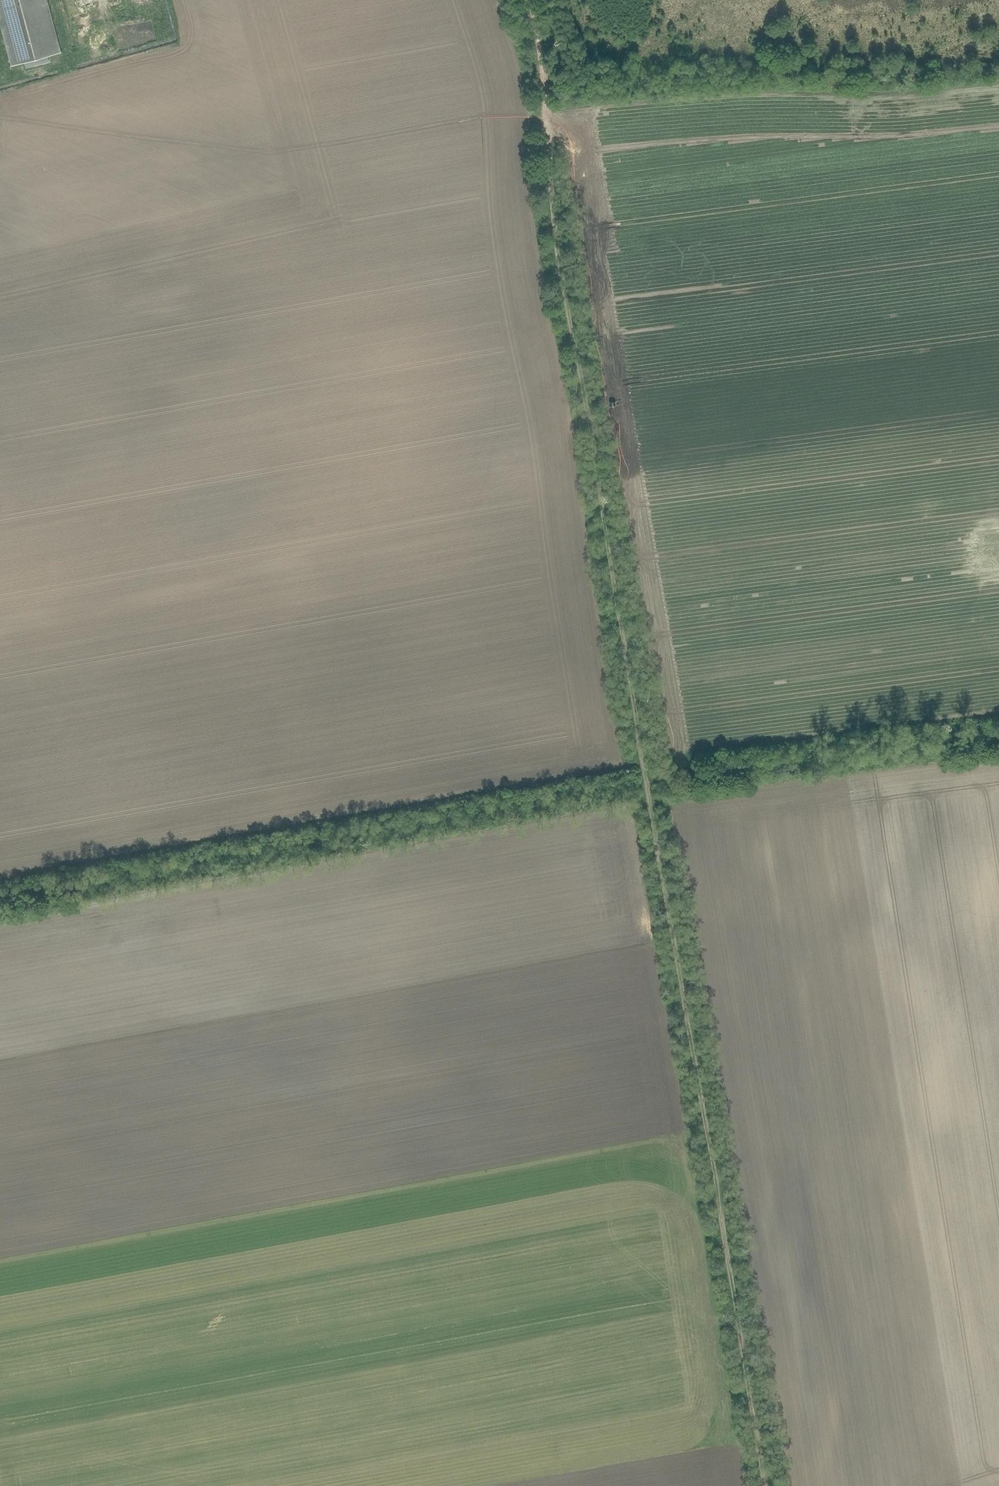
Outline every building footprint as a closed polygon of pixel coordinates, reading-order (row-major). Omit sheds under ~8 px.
[(12,65),(61,52),(47,0),(0,0),(0,21),(12,65)]
